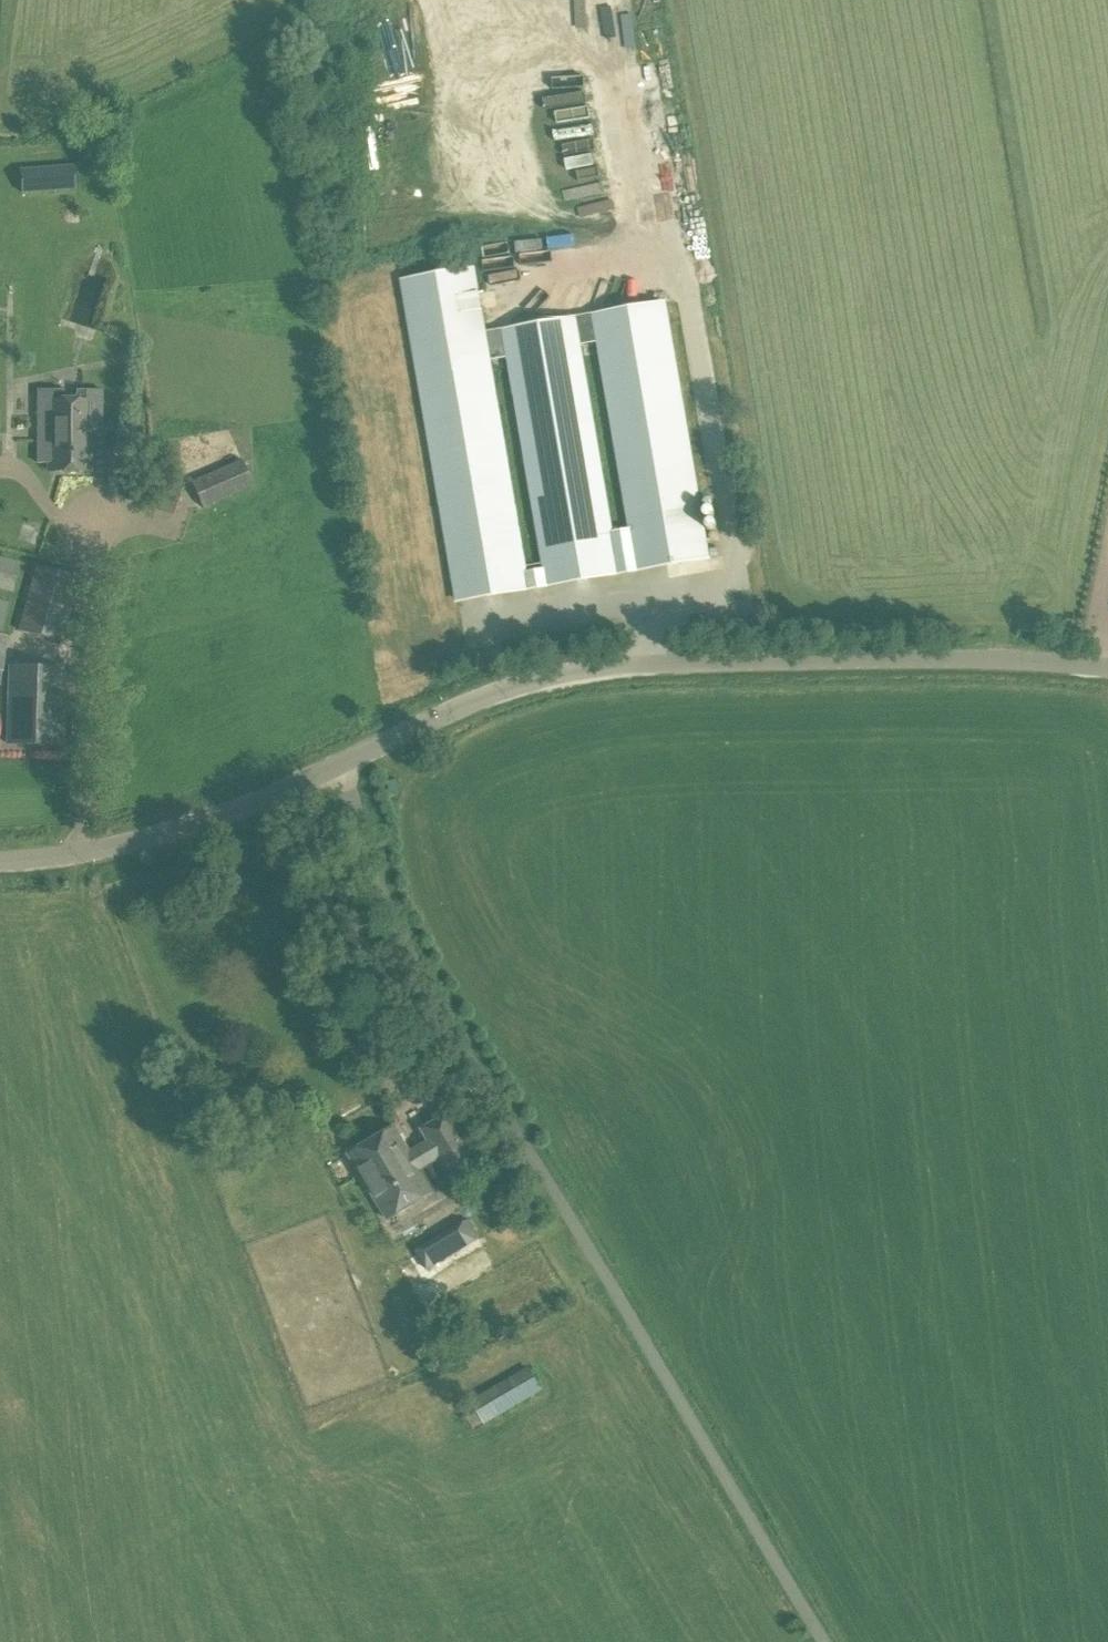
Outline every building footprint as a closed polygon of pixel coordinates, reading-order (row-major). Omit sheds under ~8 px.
[(20,169),(21,191),(74,188),(73,166),(20,169)] [(37,389),(37,462),(48,462),(48,470),(89,470),(89,421),(101,421),(101,389),(77,389),(77,394),(64,394),(64,389),(37,389)] [(204,507),(253,485),(241,459),(192,482),(204,507)] [(0,558),(0,590),(11,593),(19,563),(0,558)] [(62,641),(79,576),(35,565),(18,630),(62,641)] [(0,631),(9,603),(0,600),(0,631)] [(60,744),(62,667),(9,666),(7,743),(60,744)] [(395,1127),(349,1154),(388,1220),(426,1197),(412,1174),(439,1158),(450,1176),(481,1158),(453,1111),(422,1130),(429,1141),(410,1152),(395,1127)] [(476,1241),(475,1240),(463,1220),(416,1249),(429,1269),(476,1241)] [(521,1355),(464,1389),(491,1434),(548,1401),(521,1355)]
